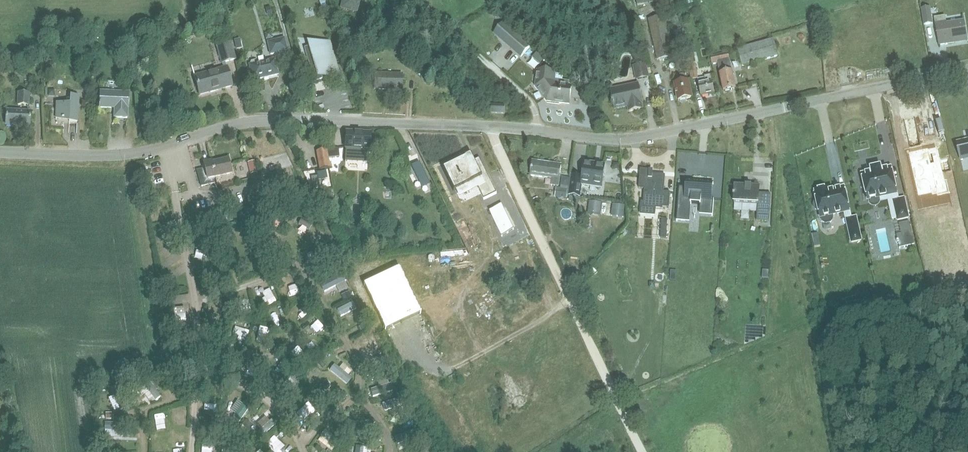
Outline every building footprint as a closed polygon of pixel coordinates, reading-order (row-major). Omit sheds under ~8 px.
[(340,9),(357,13),(360,0),(343,0),(340,9)] [(922,10),(924,25),(932,24),(930,8),(922,10)] [(651,19),(659,60),(674,57),(666,16),(651,19)] [(936,23),(938,37),(940,47),(940,45),(955,43),(954,39),(957,39),(957,40),(967,38),(964,22),(945,25),(944,22),(936,23)] [(500,39),(521,57),(530,47),(503,24),(497,31),(500,39)] [(284,40),(268,43),(270,55),(286,51),(284,40)] [(738,50),(740,57),(742,67),(778,57),(773,40),(738,50)] [(329,42),(329,45),(313,50),(312,46),(304,49),(314,83),(322,81),(321,79),(340,79),(330,42),(329,42)] [(195,80),(197,86),(200,96),(232,87),(226,68),(225,63),(235,60),(230,43),(217,47),(222,64),(223,69),(218,71),(218,73),(195,80)] [(710,57),(710,58),(712,65),(718,63),(729,61),(730,61),(728,54),(710,57)] [(250,64),(251,66),(249,66),(253,81),(263,79),(268,78),(268,77),(278,75),(275,60),(257,64),(257,62),(255,61),(251,62),(250,64)] [(729,61),(718,63),(721,75),(720,75),(721,82),(724,92),(736,89),(734,79),(732,72),(729,61)] [(635,65),(638,78),(649,76),(646,63),(635,65)] [(547,101),(569,104),(571,90),(568,90),(569,83),(554,81),(555,74),(538,71),(536,87),(547,101)] [(375,74),(375,80),(374,90),(402,91),(402,75),(375,74)] [(675,83),(676,92),(679,102),(692,99),(686,74),(679,75),(681,82),(675,83)] [(698,80),(699,87),(701,97),(714,94),(711,77),(698,80)] [(609,90),(612,102),(612,105),(614,105),(615,110),(628,107),(629,112),(642,109),(641,104),(642,104),(638,84),(609,90)] [(100,93),(100,99),(100,109),(115,110),(114,119),(127,119),(128,94),(100,93)] [(28,95),(18,95),(18,107),(28,107),(28,95)] [(78,102),(69,101),(69,105),(56,105),(56,119),(62,119),(62,120),(64,120),(64,119),(69,119),(69,123),(77,123),(78,102)] [(491,114),(505,114),(505,106),(492,106),(491,114)] [(6,113),(6,116),(6,126),(30,127),(30,114),(6,113)] [(370,150),(370,144),(370,134),(346,133),(345,149),(350,149),(349,156),(366,157),(367,150),(370,150)] [(957,143),(961,160),(967,159),(967,141),(957,143)] [(948,158),(945,146),(938,147),(937,146),(935,147),(936,148),(934,148),(934,147),(933,147),(933,148),(932,149),(932,148),(931,148),(931,149),(928,149),(928,147),(927,148),(927,149),(924,150),(923,148),(923,149),(923,150),(910,152),(911,153),(909,153),(910,156),(908,155),(907,156),(910,157),(911,163),(909,162),(909,163),(912,164),(916,182),(913,184),(914,184),(916,183),(917,188),(915,191),(916,191),(917,189),(919,196),(932,193),(932,195),(933,195),(937,194),(939,202),(940,202),(940,201),(947,200),(946,198),(947,198),(946,194),(949,193),(952,207),(953,207),(947,180),(945,180),(943,173),(940,160),(947,158),(948,158)] [(316,152),(318,162),(320,171),(325,170),(329,186),(333,185),(326,150),(316,152)] [(871,169),(872,173),(862,175),(868,201),(888,196),(893,222),(897,221),(908,218),(904,200),(906,199),(896,155),(888,157),(890,169),(881,171),(880,167),(871,169)] [(245,171),(252,170),(251,156),(243,157),(245,171)] [(468,156),(442,170),(453,192),(475,181),(484,201),(497,194),(480,159),(472,163),(468,156)] [(204,169),(197,171),(201,187),(215,184),(214,178),(232,173),(228,159),(212,164),(211,162),(203,164),(204,169)] [(283,180),(291,178),(287,160),(273,163),(276,172),(281,171),(283,180)] [(531,176),(541,178),(552,179),(551,185),(559,186),(561,166),(533,162),(531,176)] [(581,186),(582,186),(602,189),(605,165),(585,162),(582,178),(581,186)] [(411,166),(422,189),(430,185),(419,163),(411,166)] [(312,177),(314,191),(319,190),(318,181),(327,179),(325,171),(316,173),(317,176),(312,177)] [(641,171),(639,190),(645,191),(643,209),(663,211),(663,209),(669,209),(671,194),(664,193),(666,177),(650,176),(650,171),(641,171)] [(581,186),(582,178),(572,176),(569,196),(580,197),(582,186),(581,186)] [(677,222),(678,222),(678,214),(688,215),(688,203),(691,203),(691,204),(701,205),(701,204),(704,204),(703,212),(712,213),(712,216),(713,216),(714,199),(712,199),(713,184),(714,184),(692,182),(687,182),(687,184),(686,188),(679,188),(677,222)] [(769,222),(771,195),(759,194),(759,187),(751,187),(751,186),(746,186),(746,187),(735,186),(735,196),(733,196),(733,198),(735,198),(734,204),(758,205),(757,221),(769,222)] [(553,197),(566,199),(567,190),(554,188),(553,197)] [(815,201),(813,204),(813,207),(815,210),(817,212),(819,212),(820,218),(821,219),(821,220),(822,222),(824,224),(826,225),(831,224),(833,222),(834,219),(834,217),(833,216),(833,215),(845,212),(852,243),(861,241),(856,218),(851,219),(849,211),(844,189),(844,188),(833,191),(828,192),(828,189),(822,190),(815,191),(816,194),(815,195),(816,198),(816,201),(815,201)] [(589,202),(588,215),(600,217),(602,204),(589,202)] [(502,203),(489,210),(501,236),(514,229),(502,203)] [(613,205),(611,217),(624,218),(625,206),(613,205)] [(456,224),(463,245),(476,241),(468,219),(456,224)] [(910,221),(901,223),(901,224),(902,224),(904,233),(905,233),(904,232),(912,230),(910,221)] [(813,229),(806,230),(807,242),(814,242),(813,229)] [(164,275),(175,269),(172,264),(161,270),(164,275)] [(385,331),(385,330),(420,314),(421,314),(399,268),(363,285),(385,331)] [(288,276),(279,277),(280,284),(277,284),(278,292),(290,291),(288,276)] [(326,282),(330,289),(341,283),(337,276),(326,282)] [(259,291),(262,300),(272,297),(269,288),(259,291)] [(334,311),(355,302),(350,292),(330,301),(334,311)] [(232,309),(244,306),(242,295),(230,297),(232,309)] [(184,308),(173,309),(175,330),(186,329),(184,308)] [(244,335),(247,326),(232,321),(229,330),(244,335)] [(264,332),(264,322),(255,322),(255,332),(264,332)] [(367,331),(360,334),(368,355),(376,352),(367,331)] [(334,363),(330,359),(325,364),(339,376),(348,367),(338,358),(334,363)] [(259,366),(253,374),(264,383),(270,375),(259,366)] [(323,375),(317,381),(323,386),(329,380),(323,375)] [(168,405),(171,424),(174,423),(173,416),(181,415),(179,403),(168,405)] [(257,448),(245,443),(242,451),(255,451),(257,448)]
